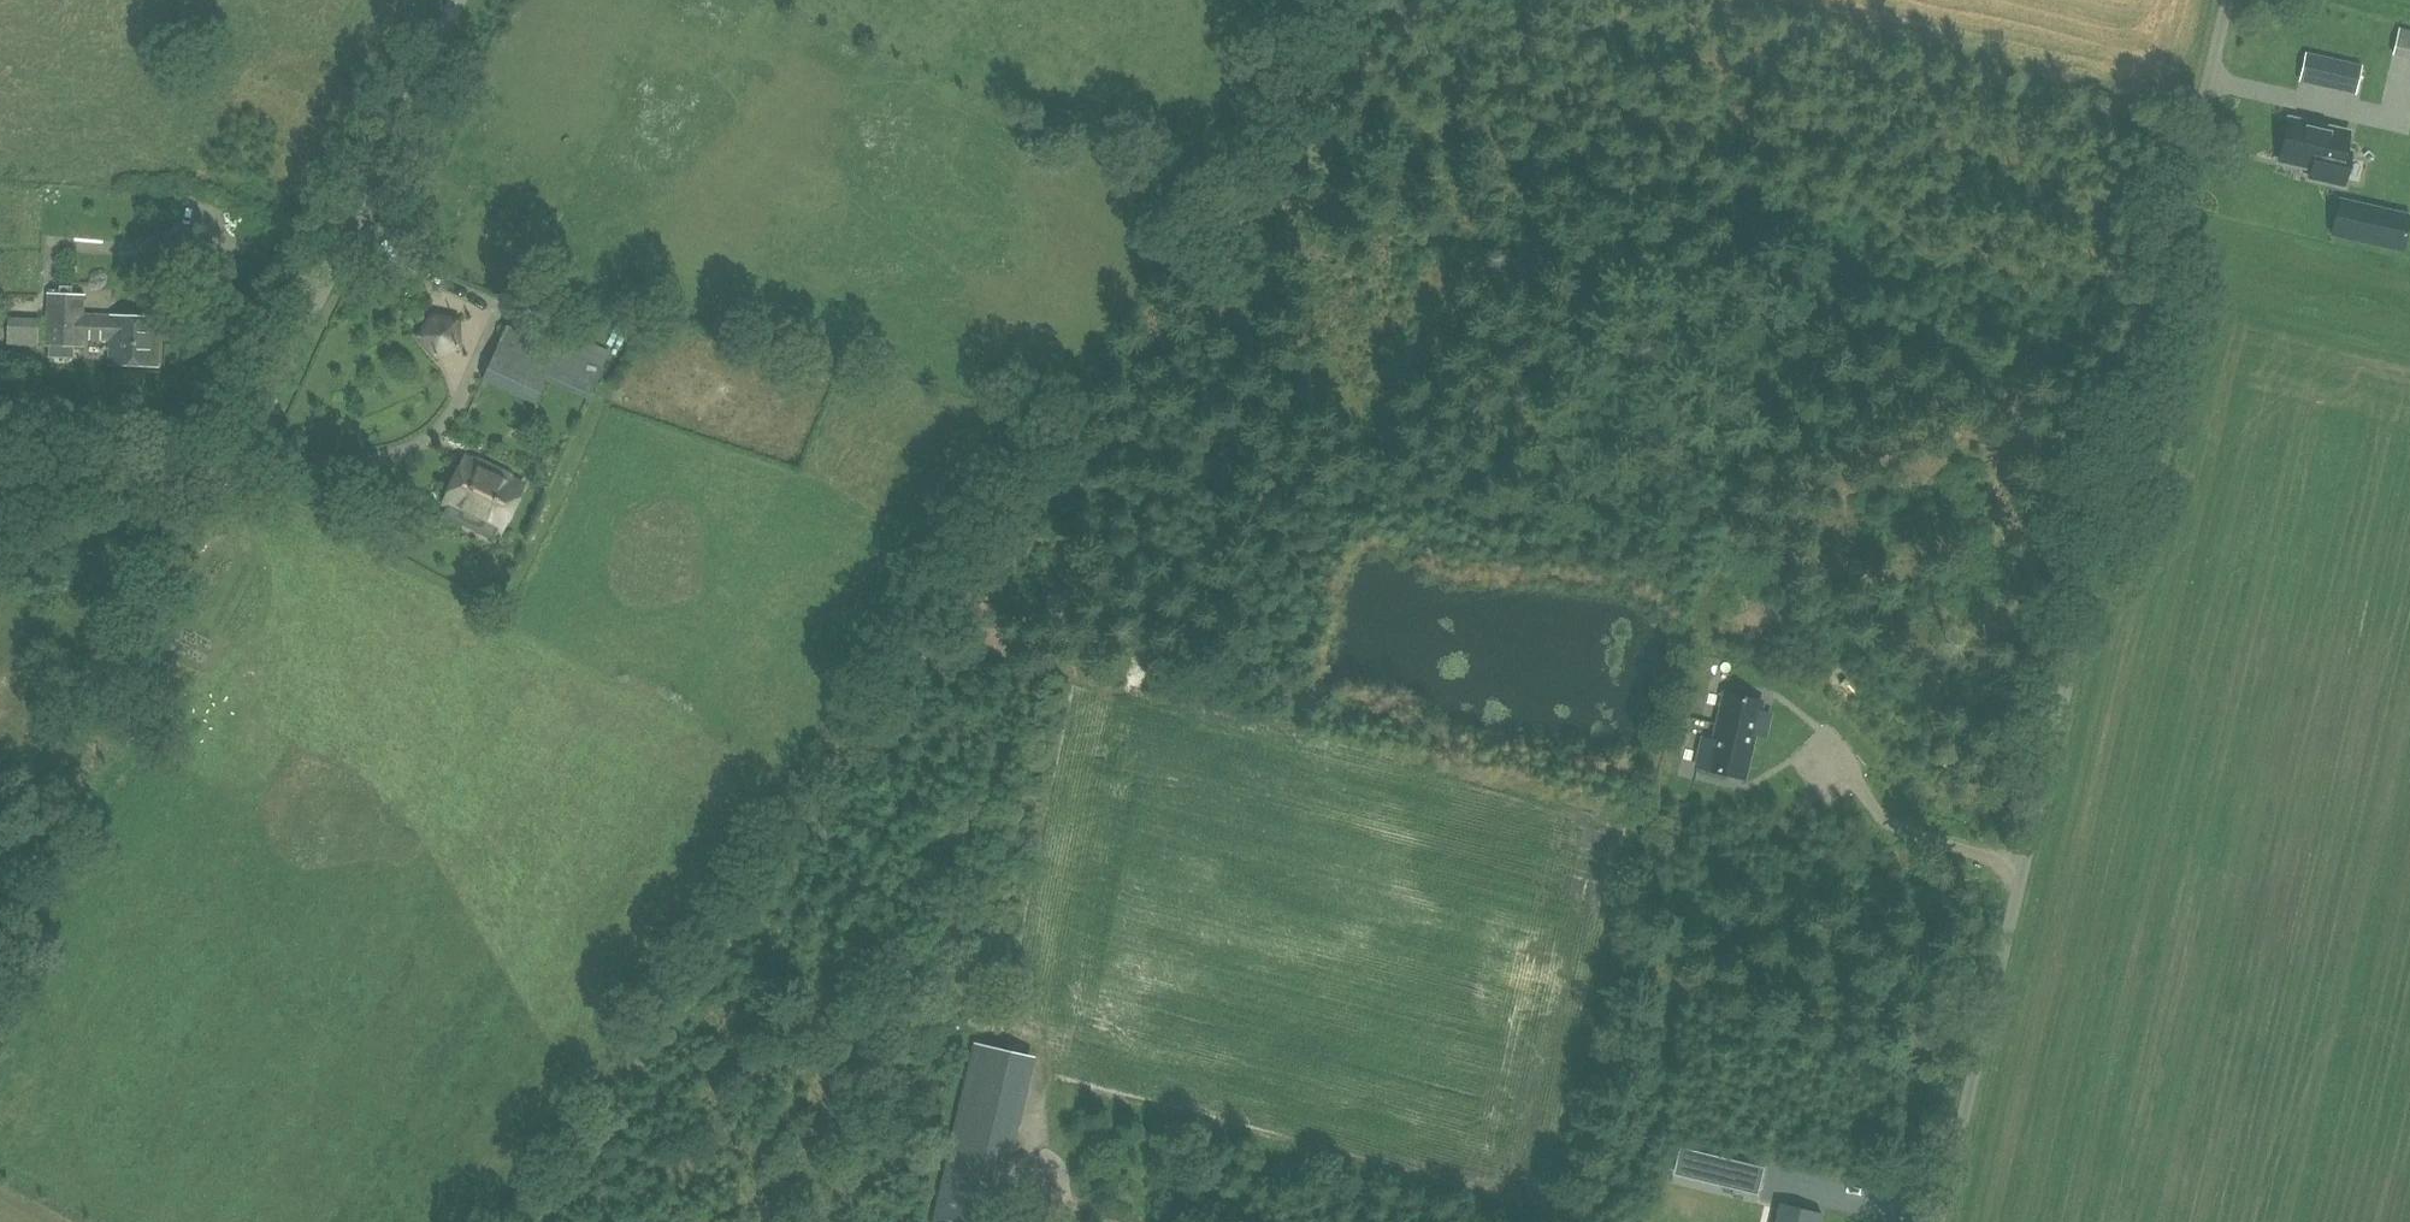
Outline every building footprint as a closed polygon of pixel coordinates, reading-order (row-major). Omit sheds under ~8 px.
[(2299,78),(2355,90),(2361,65),(2305,52),(2299,78)] [(2398,102),(2403,83),(2387,79),(2382,98),(2398,102)] [(2312,168),(2310,177),(2342,185),(2350,151),(2344,149),(2348,131),(2289,118),(2279,160),(2312,168)] [(2334,228),(2403,245),(2409,215),(2409,210),(2341,194),(2334,228)] [(109,317),(80,316),(80,296),(47,296),(45,349),(79,350),(79,342),(108,342),(108,365),(157,366),(158,318),(109,316),(109,317)] [(39,348),(41,321),(10,318),(8,345),(39,348)] [(557,350),(507,327),(483,379),(535,403),(546,378),(588,396),(608,351),(568,331),(557,350)] [(465,458),(445,502),(463,510),(460,517),(480,526),(483,520),(501,528),(522,484),(465,458)] [(1761,701),(1724,692),(1713,739),(1703,736),(1695,767),(1743,778),(1753,734),(1764,736),(1769,713),(1759,710),(1761,701)] [(1022,1054),(973,1043),(932,1221),(983,1221),(1022,1054)] [(1762,1167),(1680,1147),(1674,1172),(1721,1183),(1721,1185),(1741,1190),(1741,1188),(1756,1192),(1762,1167)] [(1789,1221),(1803,1221),(1806,1209),(1793,1206),(1789,1221)]
